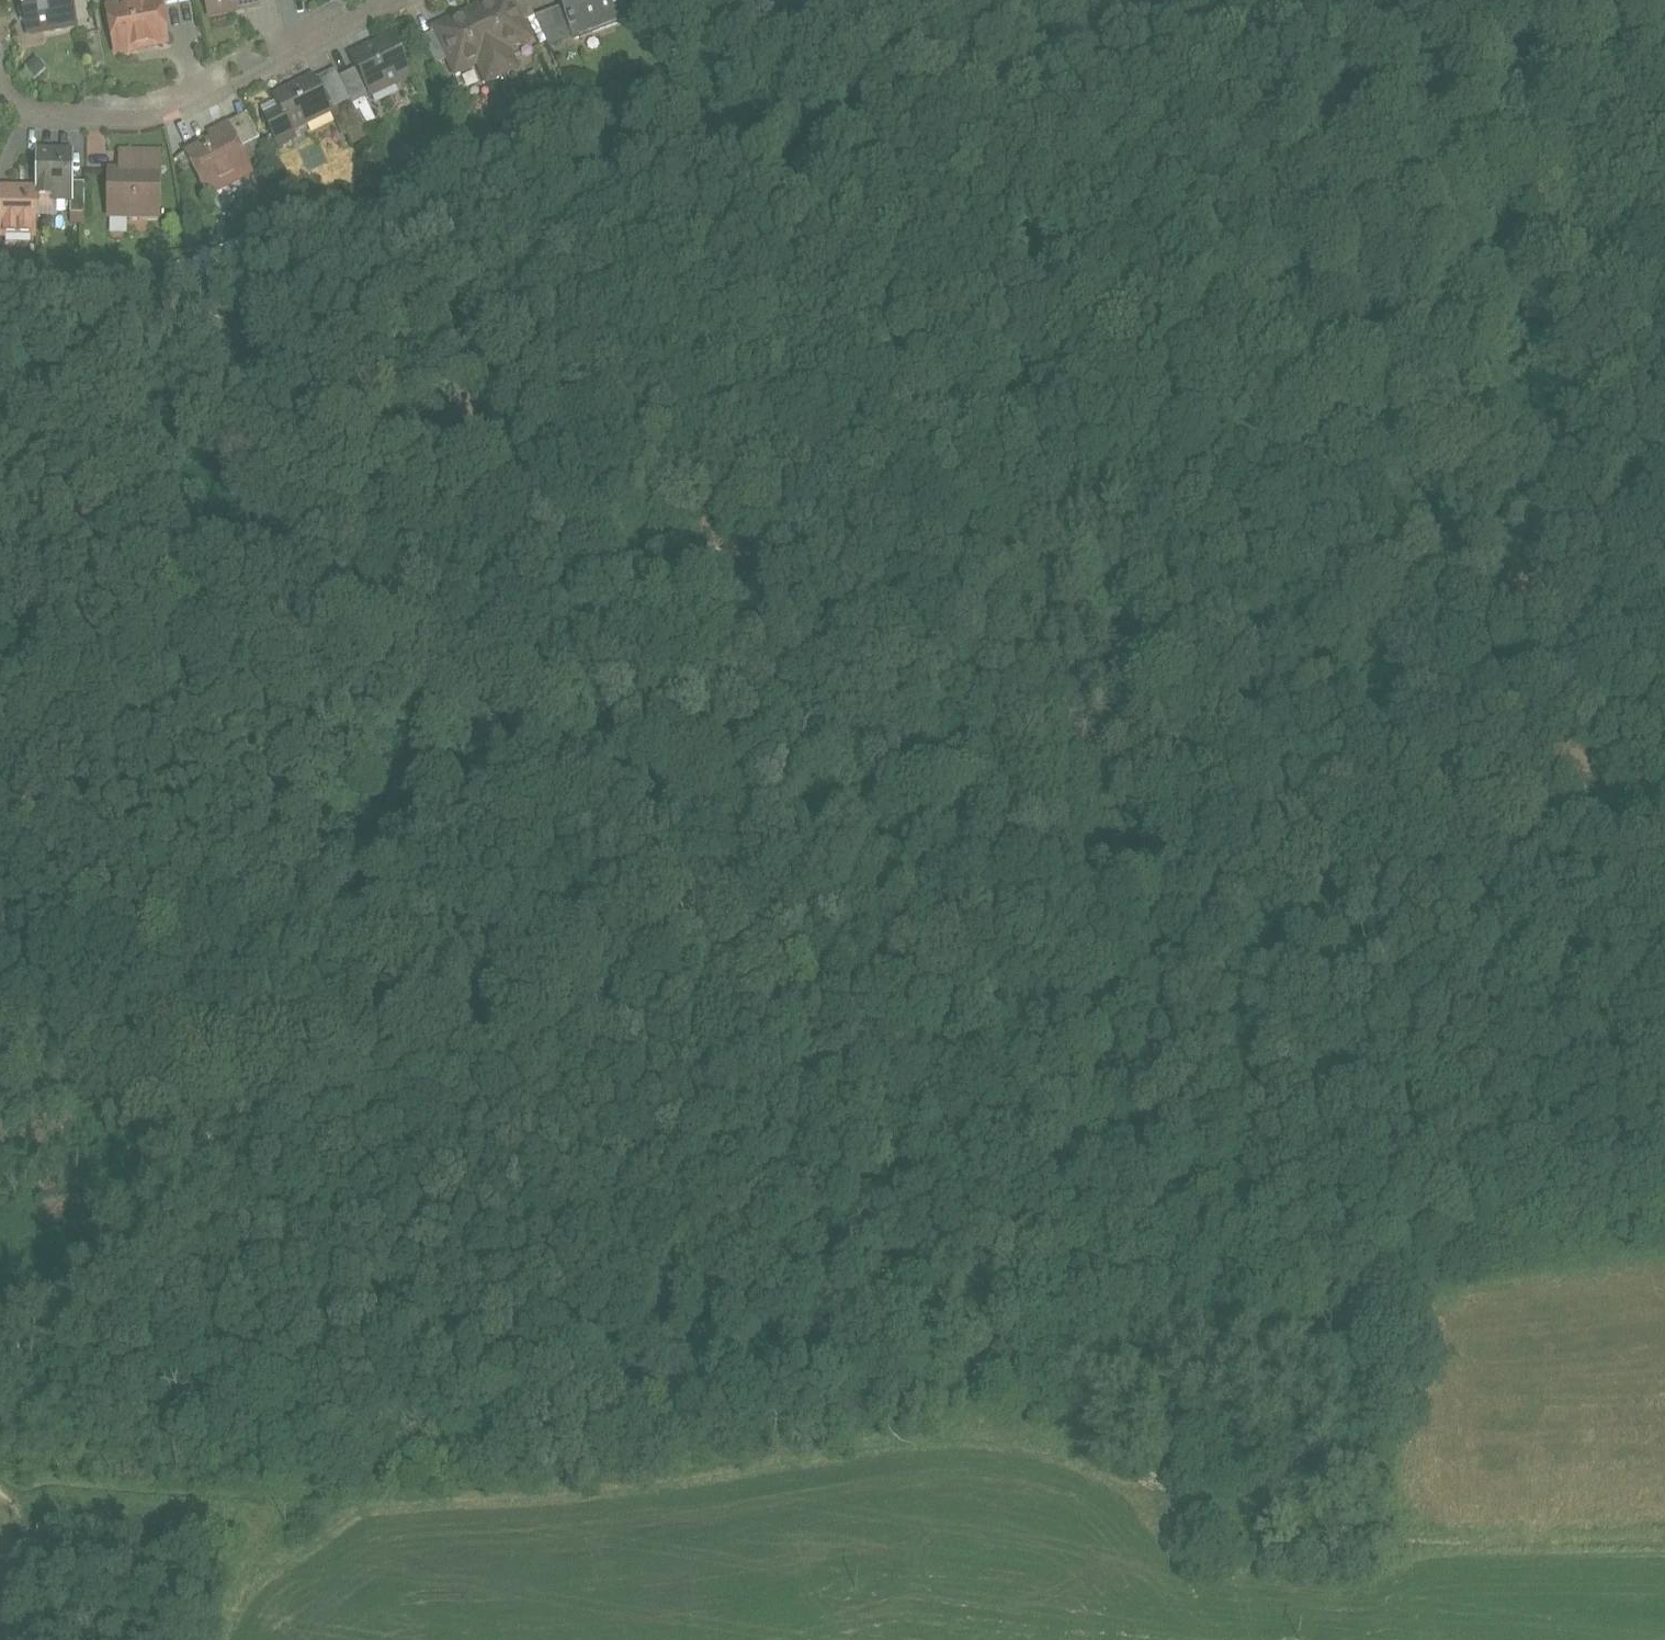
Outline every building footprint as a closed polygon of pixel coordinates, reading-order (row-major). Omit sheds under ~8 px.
[(23,47),(74,37),(67,0),(14,0),(23,47)] [(161,11),(188,5),(187,0),(159,0),(161,11)] [(204,25),(258,15),(255,0),(200,0),(204,25)] [(425,32),(449,84),(471,73),(480,93),(517,76),(508,56),(529,46),(520,28),(507,0),(494,0),(486,4),(490,12),(480,16),(476,8),(456,18),(460,26),(450,31),(446,22),(425,32)] [(520,28),(530,24),(519,0),(508,0),(507,0),(520,28)] [(530,24),(544,51),(550,49),(552,53),(568,47),(570,51),(612,35),(610,30),(627,24),(618,1),(620,0),(551,0),(557,13),(530,24)] [(156,1),(98,13),(108,64),(167,52),(156,1)] [(351,77),(363,103),(364,105),(408,85),(388,41),(344,61),(351,77)] [(331,75),(312,84),(326,116),(345,107),(335,84),(331,75)] [(351,77),(335,84),(345,107),(347,110),(363,103),(351,77)] [(292,148),(288,140),(329,121),(326,116),(312,84),(310,80),(269,99),(277,116),(261,123),(276,155),(292,148)] [(242,119),(223,129),(246,175),(265,166),(242,119)] [(246,175),(223,129),(179,151),(204,203),(223,193),(221,188),(246,175)] [(31,191),(30,216),(68,216),(68,189),(68,151),(31,151),(31,191)] [(158,228),(158,157),(115,157),(115,175),(103,174),(103,227),(158,228)] [(81,189),(68,189),(68,216),(68,220),(81,220),(81,189)] [(0,191),(0,244),(30,245),(30,216),(31,191),(0,191)]
